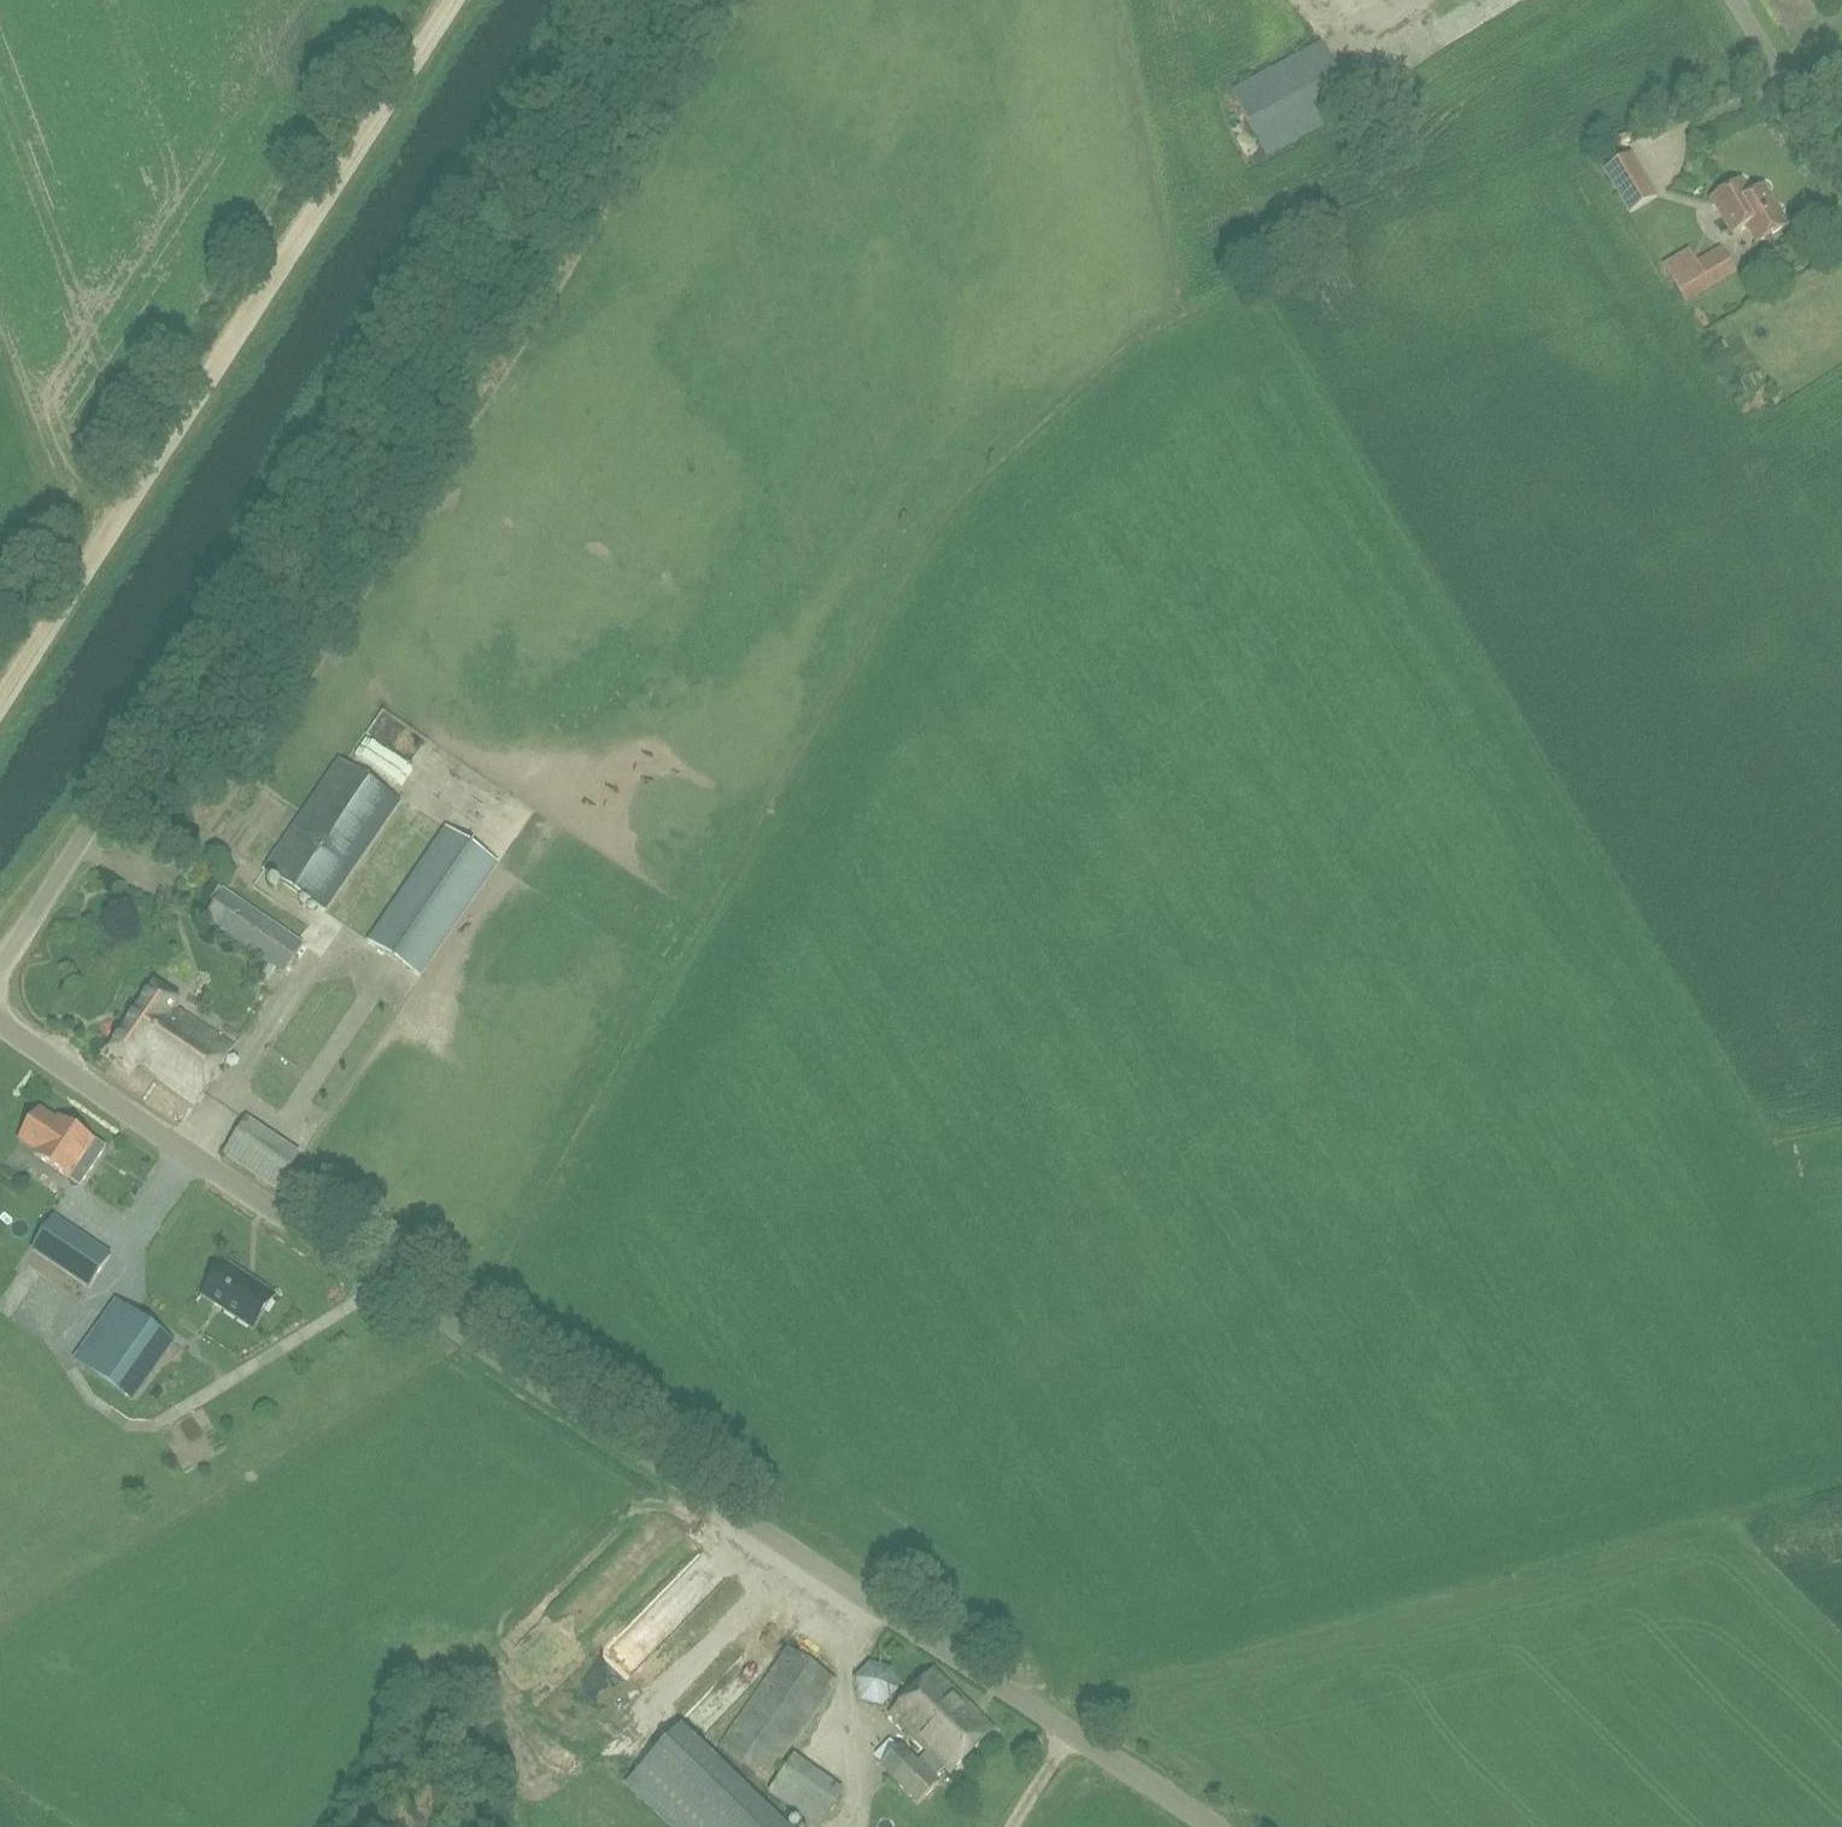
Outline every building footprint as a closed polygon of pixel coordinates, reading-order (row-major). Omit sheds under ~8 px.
[(1266,155),(1355,106),(1321,42),(1231,91),(1266,155)] [(1629,212),(1654,197),(1629,156),(1604,171),(1629,212)] [(1746,225),(1757,243),(1787,225),(1763,186),(1749,195),(1741,181),(1711,199),(1731,234),(1746,225)] [(1734,271),(1720,247),(1670,277),(1684,301),(1734,271)] [(368,749),(361,763),(405,786),(413,773),(368,749)] [(401,801),(340,759),(263,870),(325,912),(401,801)] [(447,828),(368,942),(420,978),(498,863),(447,828)] [(204,918),(284,972),(303,944),(223,890),(204,918)] [(196,1100),(214,1073),(232,1047),(174,1007),(178,1001),(153,984),(131,1018),(108,1052),(133,1068),(138,1061),(196,1100)] [(56,1120),(39,1109),(18,1139),(36,1151),(33,1154),(71,1179),(78,1168),(84,1171),(92,1159),(87,1155),(96,1141),(94,1140),(93,1140),(58,1117),(56,1120)] [(245,1121),(224,1154),(276,1188),(298,1156),(245,1121)] [(63,1270),(84,1238),(54,1218),(33,1250),(63,1270)] [(253,1329),(275,1296),(224,1263),(202,1296),(253,1329)] [(74,1360),(131,1400),(173,1341),(116,1301),(74,1360)] [(767,1779),(836,1681),(788,1647),(719,1745),(767,1779)] [(873,1665),(859,1681),(883,1702),(897,1686),(873,1665)] [(928,1751),(944,1767),(949,1773),(993,1730),(935,1672),(892,1714),(928,1751)] [(673,1826),(786,1826),(682,1727),(628,1783),(673,1826)] [(932,1778),(944,1767),(928,1751),(917,1763),(901,1746),(880,1766),(916,1804),(937,1783),(932,1778)] [(817,1825),(842,1790),(794,1756),(769,1791),(817,1825)]
